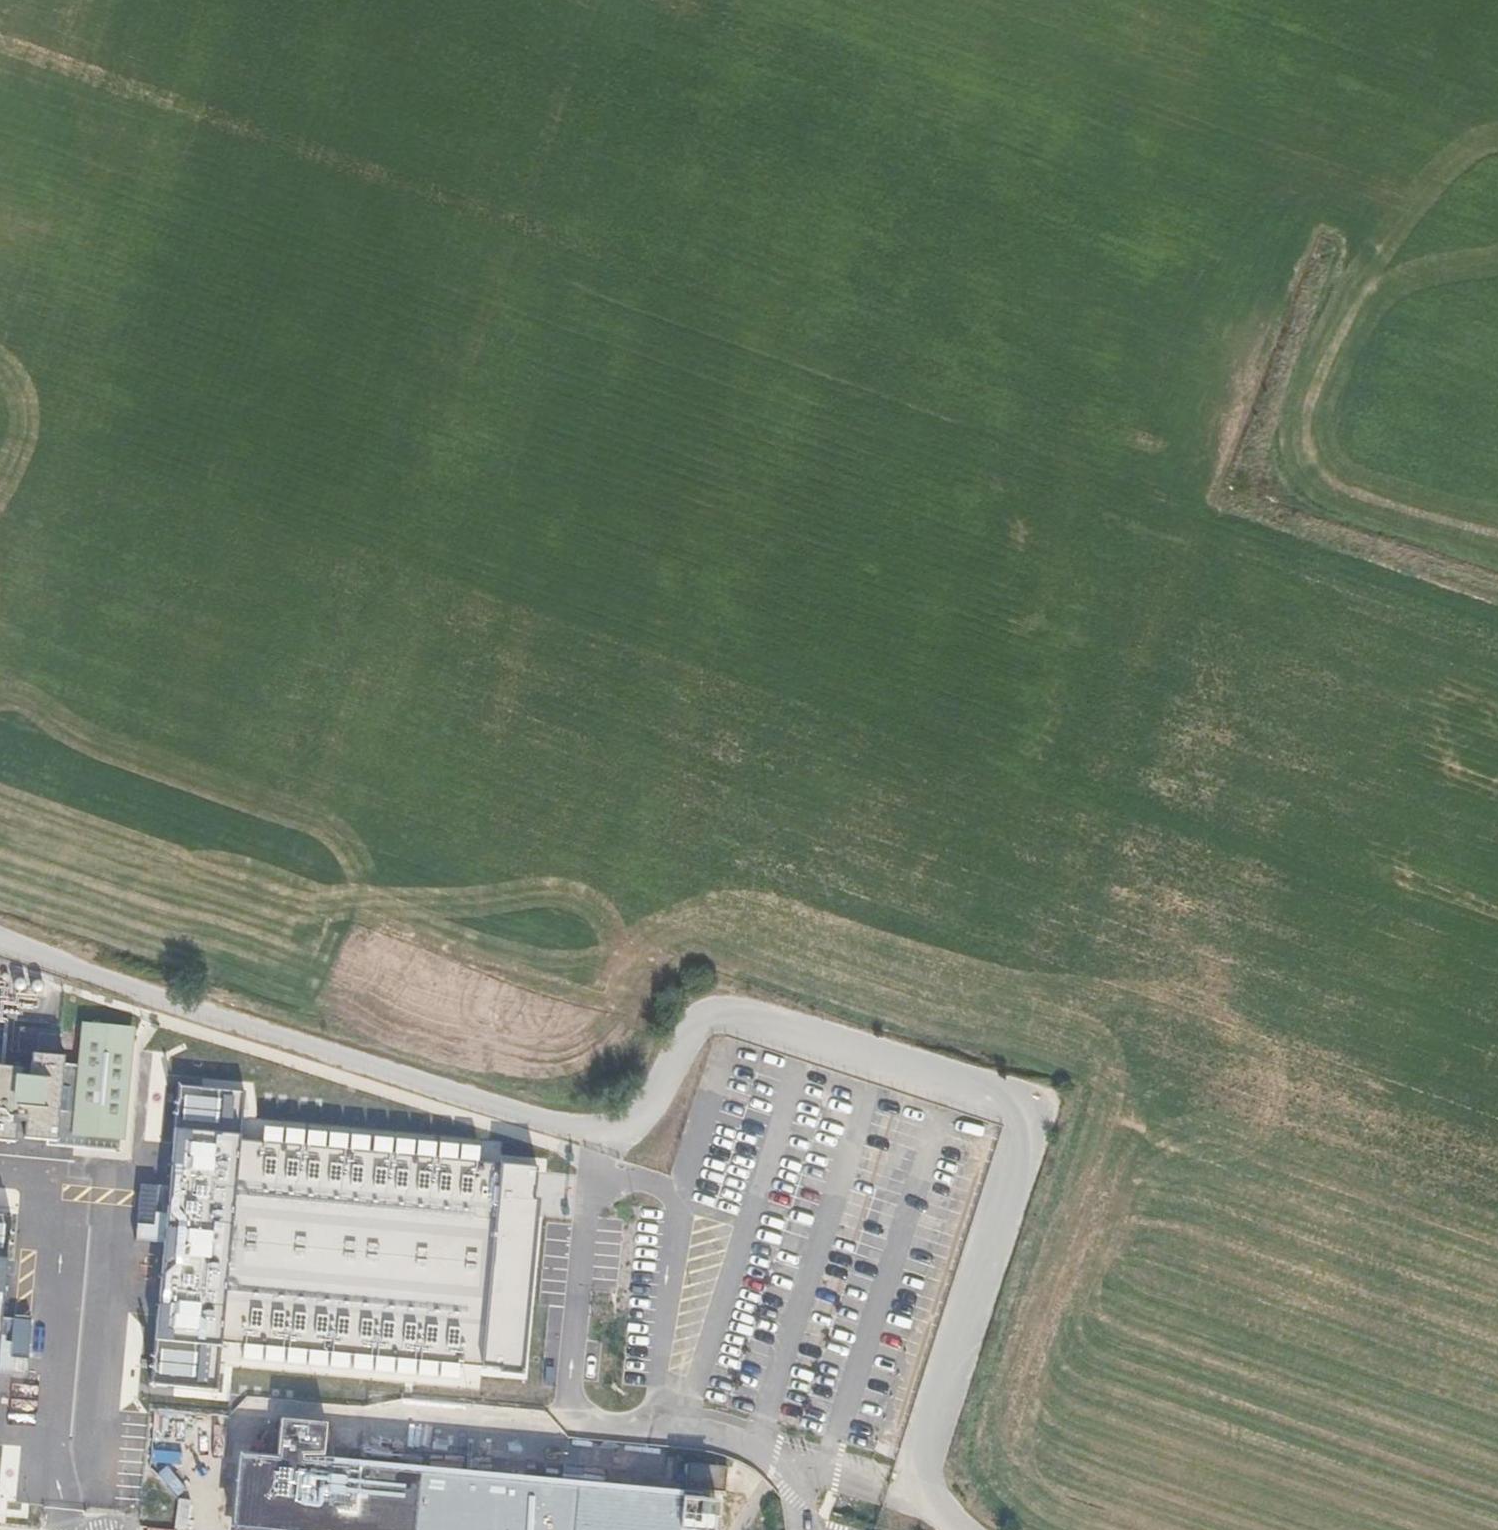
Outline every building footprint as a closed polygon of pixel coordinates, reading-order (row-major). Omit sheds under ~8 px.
[(62,1021),(22,1017),(19,1043),(60,1047),(62,1021)] [(136,1029),(82,1024),(71,1134),(125,1139),(136,1029)] [(15,1121),(24,1122),(23,1139),(57,1141),(63,1055),(30,1052),(28,1076),(16,1075),(16,1071),(18,1071),(18,1067),(0,1066),(0,1139),(13,1140),(15,1121)] [(174,1082),(156,1386),(215,1393),(212,1361),(526,1388),(538,1166),(503,1159),(503,1142),(235,1113),(241,1089),(174,1082)] [(157,1184),(139,1183),(135,1224),(153,1226),(157,1184)] [(10,1213),(0,1212),(0,1382),(10,1213)] [(31,1319),(11,1317),(8,1357),(27,1359),(31,1319)] [(704,1500),(684,1498),(684,1497),(315,1462),(315,1463),(303,1462),(304,1457),(325,1456),(328,1424),(282,1419),(278,1460),(267,1459),(234,1455),(228,1526),(246,1529),(716,1529),(717,1518),(702,1517),(704,1500)] [(379,1442),(381,1428),(359,1426),(358,1440),(379,1442)] [(690,1465),(688,1480),(727,1483),(728,1468),(690,1465)]
